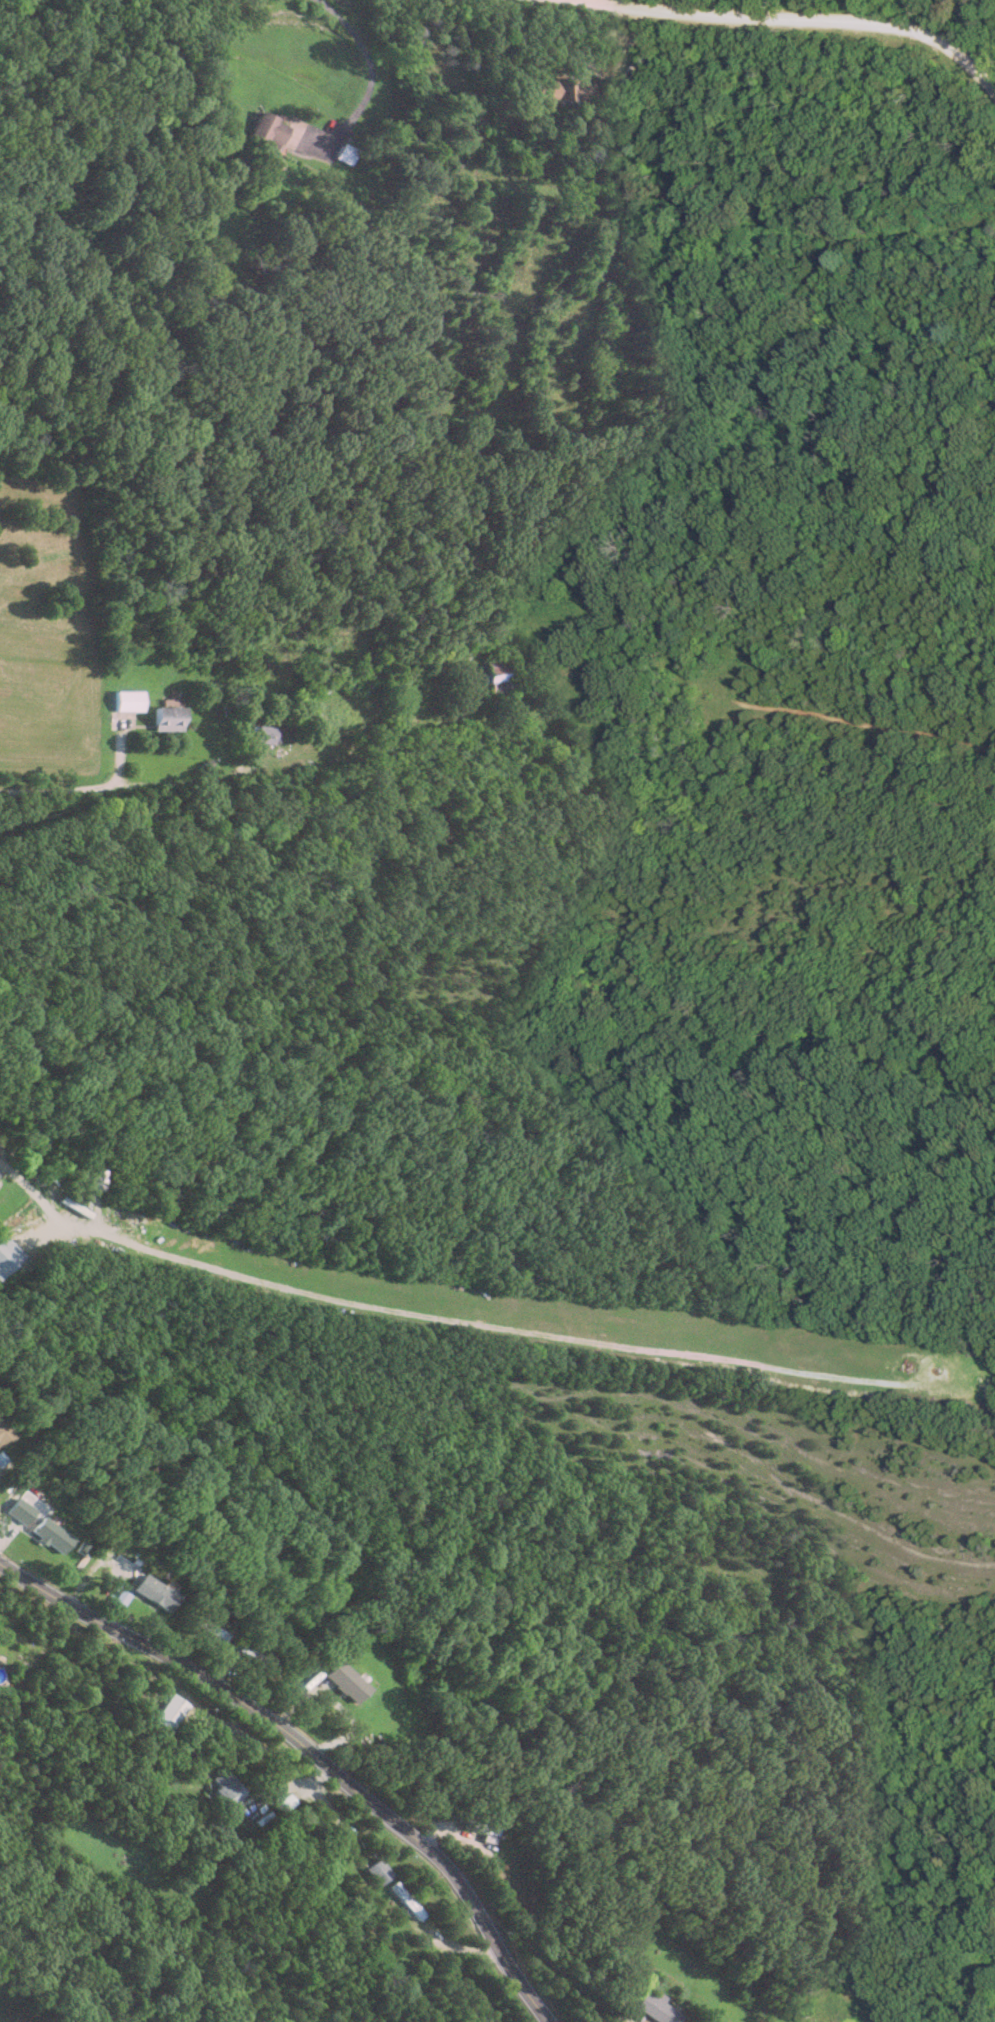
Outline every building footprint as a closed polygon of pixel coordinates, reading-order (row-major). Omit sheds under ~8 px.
[(533,78),(533,100),(592,102),(592,80),(533,78)] [(273,151),(288,127),(261,111),(247,135),(273,151)] [(355,149),(341,143),(335,158),(348,164),(355,149)] [(355,689),(354,675),(341,676),(342,690),(355,689)] [(141,711),(141,691),(114,691),(114,711),(141,711)] [(180,706),(152,706),(152,730),(180,730),(180,706)] [(255,726),(255,743),(277,743),(277,726),(255,726)] [(23,1256),(3,1235),(0,1238),(0,1278),(23,1256)] [(5,1511),(21,1526),(34,1512),(17,1497),(5,1511)] [(28,1530),(56,1555),(69,1541),(41,1516),(28,1530)] [(129,1589),(163,1612),(173,1596),(139,1574),(129,1589)] [(268,1662),(251,1651),(247,1655),(265,1667),(268,1662)] [(322,1674),(352,1704),(366,1690),(336,1660),(322,1674)] [(186,1705),(169,1693),(149,1720),(165,1732),(186,1705)] [(239,1796),(226,1769),(207,1779),(220,1806),(239,1796)] [(294,1802),(287,1793),(271,1806),(278,1815),(294,1802)] [(496,1830),(466,1819),(464,1827),(493,1837),(496,1830)] [(364,1869),(379,1885),(392,1874),(378,1858),(364,1869)] [(655,2021),(674,2021),(680,2013),(654,1997),(654,1996),(643,1990),(632,2008),(655,2021)]
